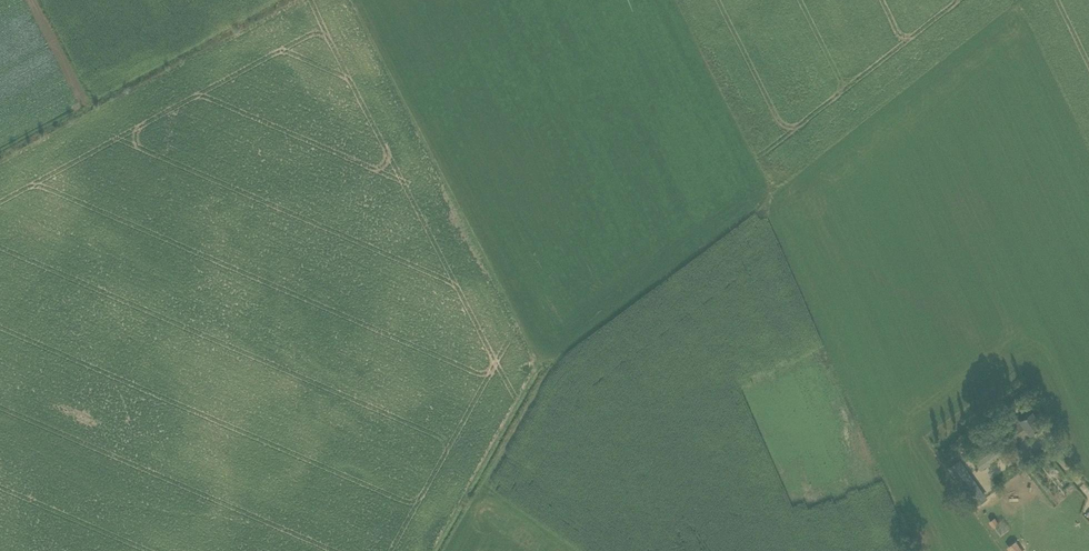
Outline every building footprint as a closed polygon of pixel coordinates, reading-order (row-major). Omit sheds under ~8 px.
[(1014,422),(970,453),(981,469),(1031,434),(1043,426),(1037,417),(1023,417),(1015,423),(1014,422)]
